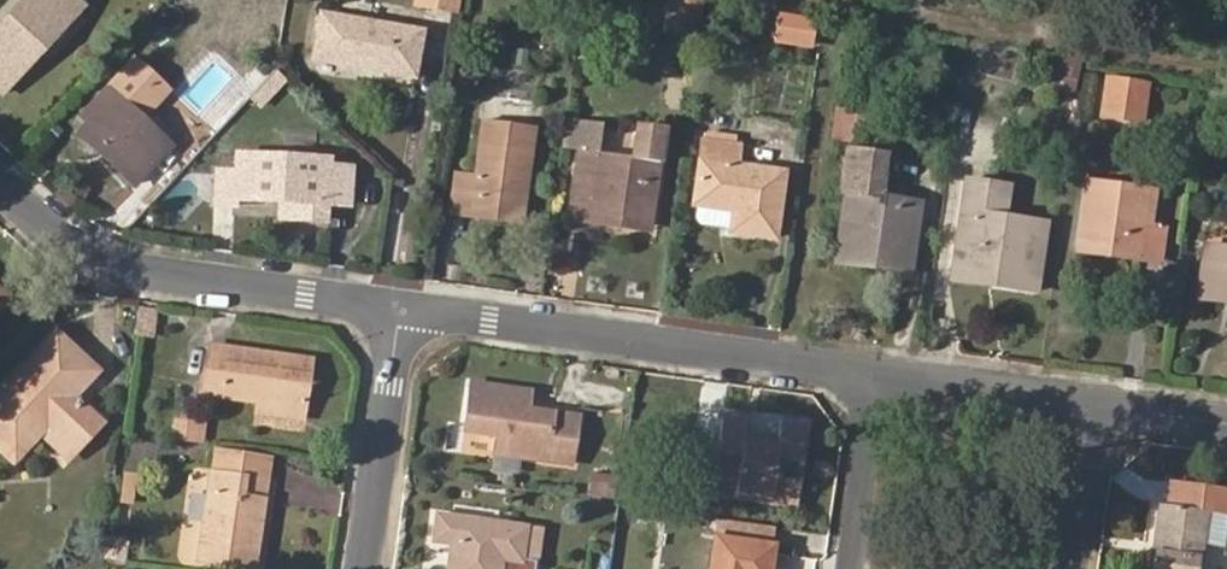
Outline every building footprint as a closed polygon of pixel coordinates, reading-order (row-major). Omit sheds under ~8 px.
[(2,94),(46,48),(38,40),(64,12),(59,7),(65,0),(26,0),(0,28),(0,92),(2,94)] [(85,8),(77,0),(65,0),(59,7),(64,12),(38,40),(46,48),(85,8)] [(456,13),(458,0),(416,0),(415,6),(456,13)] [(680,19),(683,0),(656,0),(654,15),(680,19)] [(679,42),(699,45),(704,9),(684,6),(679,42)] [(781,7),(776,39),(812,44),(817,12),(781,7)] [(314,57),(414,76),(422,32),(322,13),(314,57)] [(169,146),(140,117),(170,85),(139,56),(109,88),(116,95),(91,123),(125,156),(116,166),(134,183),(169,146)] [(1051,86),(1076,91),(1081,61),(1056,56),(1051,86)] [(1101,109),(1148,119),(1156,78),(1109,69),(1101,109)] [(109,88),(83,116),(91,123),(116,95),(109,88)] [(475,193),(526,199),(536,128),(485,121),(477,175),(457,173),(452,212),(472,215),(475,193)] [(116,166),(125,156),(91,123),(82,133),(116,166)] [(590,211),(625,217),(624,225),(648,229),(662,130),(634,125),(629,157),(580,150),(572,196),(592,201),(590,211)] [(737,134),(709,129),(707,140),(735,144),(737,134)] [(732,230),(774,237),(783,171),(737,163),(739,145),(735,144),(707,140),(703,139),(694,203),(735,209),(732,230)] [(874,251),(914,257),(921,202),(878,196),(884,156),(847,151),(840,196),(845,196),(836,261),(872,266),(874,251)] [(327,203),(350,205),(352,168),(331,166),(331,160),(237,153),(236,172),(216,170),(214,203),(234,205),(234,199),(279,203),(290,203),(289,217),(325,220),(327,203)] [(995,283),(1036,288),(1045,222),(1003,216),(984,213),(989,183),(967,179),(955,262),(997,267),(995,283)] [(1102,253),(1161,261),(1166,227),(1151,224),(1142,223),(1146,190),(1089,181),(1080,243),(1103,246),(1102,253)] [(1003,216),(1008,187),(989,183),(984,213),(1003,216)] [(1151,224),(1155,191),(1146,190),(1142,223),(1151,224)] [(472,215),(523,222),(526,199),(475,193),(472,215)] [(589,220),(590,211),(592,201),(572,196),(569,222),(647,233),(648,229),(624,225),(589,220)] [(279,203),(278,216),(289,217),(290,203),(279,203)] [(624,225),(625,217),(590,211),(589,220),(624,225)] [(1079,249),(1102,253),(1103,246),(1080,243),(1079,249)] [(1207,244),(1200,290),(1226,294),(1226,247),(1207,244)] [(872,266),(912,272),(914,257),(874,251),(872,266)] [(953,278),(995,283),(997,267),(955,262),(953,278)] [(8,297),(0,290),(0,306),(8,297)] [(1226,301),(1226,294),(1200,290),(1199,297),(1226,301)] [(72,396),(63,387),(87,362),(58,335),(0,395),(0,444),(15,459),(41,431),(49,423),(75,448),(99,423),(72,396)] [(260,401),(302,407),(308,361),(210,345),(203,392),(260,401)] [(72,396),(96,371),(87,362),(63,387),(72,396)] [(496,453),(570,463),(577,415),(528,408),(519,407),(521,390),(473,382),(466,430),(498,436),(496,453)] [(528,408),(530,391),(521,390),(519,407),(528,408)] [(258,411),(300,418),(302,407),(260,401),(258,411)] [(801,479),(780,476),(783,456),(803,459),(808,428),(780,425),(778,438),(777,447),(742,442),(743,433),(745,420),(723,417),(719,446),(698,443),(692,489),(728,494),(729,488),(763,493),(762,499),(797,505),(801,479)] [(41,431),(67,456),(75,448),(49,423),(41,431)] [(179,437),(200,441),(203,429),(182,426),(179,437)] [(778,438),(743,433),(742,442),(777,447),(778,438)] [(213,474),(264,483),(267,457),(216,450),(213,474)] [(618,457),(593,452),(588,481),(613,486),(618,457)] [(120,500),(132,502),(136,474),(123,471),(120,500)] [(201,558),(253,566),(264,483),(213,474),(201,558)] [(627,498),(640,501),(643,481),(630,478),(627,498)] [(587,491),(612,496),(613,486),(588,481),(587,491)] [(1200,541),(1205,508),(1226,512),(1226,490),(1171,482),(1167,505),(1162,504),(1153,568),(1195,568),(1200,541)] [(728,494),(762,499),(763,493),(729,488),(728,494)] [(1224,544),(1226,529),(1226,512),(1205,508),(1200,541),(1224,544)] [(534,560),(522,558),(526,527),(438,513),(434,539),(453,543),(449,568),(532,568),(534,560)] [(716,536),(771,544),(775,525),(719,518),(716,536)] [(534,560),(538,529),(526,527),(522,558),(534,560)] [(773,544),(771,544),(716,536),(712,568),(770,568),(773,544)]
